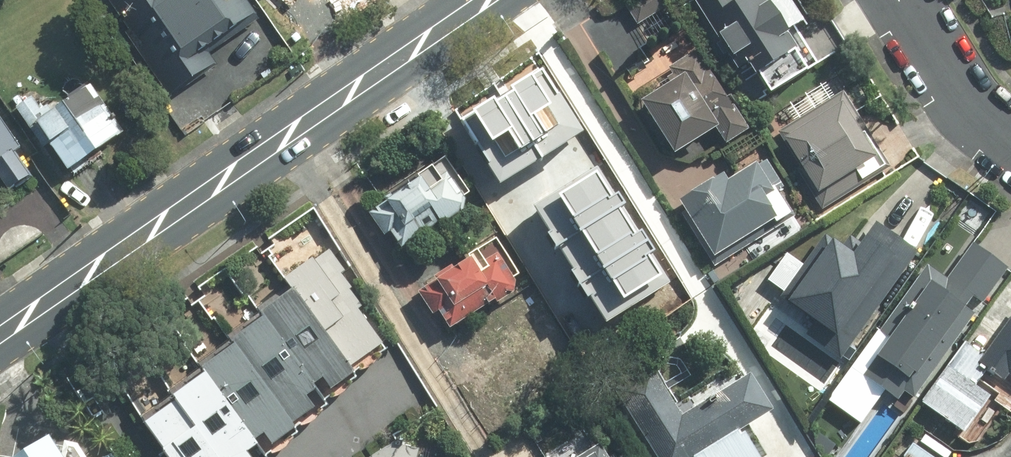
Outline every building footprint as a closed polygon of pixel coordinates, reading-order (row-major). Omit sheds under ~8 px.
[(209,68),(197,51),(249,17),(237,0),(148,0),(144,3),(142,0),(100,0),(165,97),(209,68)] [(634,27),(665,8),(660,0),(631,0),(621,6),(634,27)] [(712,38),(708,40),(722,63),(730,59),(743,81),(790,53),(758,0),(733,0),(729,3),(727,0),(689,0),(712,38)] [(666,85),(631,106),(664,160),(710,133),(719,147),(742,133),(693,51),(663,69),(668,77),(662,80),(666,85)] [(544,66),(502,91),(541,155),(583,130),(544,66)] [(41,148),(59,175),(118,135),(86,88),(46,114),(33,95),(10,110),(38,150),(41,148)] [(502,91),(460,116),(499,181),(541,155),(502,91)] [(775,144),(819,212),(886,169),(838,93),(774,134),(779,141),(775,144)] [(2,194),(31,173),(0,130),(0,191),(2,194)] [(670,205),(707,263),(783,215),(780,210),(791,204),(762,158),(721,184),(717,177),(670,205)] [(596,165),(533,205),(558,243),(620,204),(596,165)] [(383,237),(393,252),(436,223),(439,226),(461,211),(439,177),(433,181),(425,169),(408,181),(411,185),(363,217),(378,240),(383,237)] [(620,204),(558,243),(582,281),(644,242),(620,204)] [(835,362),(912,254),(870,224),(855,245),(846,238),(838,250),(820,237),(773,303),(807,327),(800,337),(835,362)] [(644,242),(582,281),(607,319),(669,280),(644,242)] [(942,280),(923,267),(875,333),(884,339),(857,376),(894,403),(900,395),(909,402),(1003,272),(966,245),(942,280)] [(299,277),(353,370),(383,342),(330,248),(299,277)] [(431,316),(442,334),(487,305),(489,308),(511,294),(492,264),(468,280),(459,266),(411,296),(425,319),(431,316)] [(269,305),(323,397),(353,370),(299,277),(269,305)] [(239,333),(293,425),(323,397),(269,305),(239,333)] [(975,365),(1010,391),(1010,316),(975,365)] [(208,362),(262,452),(293,425),(239,333),(208,362)] [(478,393),(489,411),(535,383),(537,386),(552,376),(554,365),(540,342),(516,357),(507,343),(459,373),(473,396),(478,393)] [(735,432),(765,413),(744,378),(678,418),(638,353),(599,376),(648,456),(750,456),(735,432)] [(218,456),(257,456),(262,452),(208,362),(178,390),(218,456)] [(985,399),(943,369),(916,407),(959,437),(985,399)] [(171,456),(218,456),(178,390),(147,418),(171,456)] [(23,456),(65,456),(53,438),(23,456)] [(401,438),(370,456),(413,456),(401,438)] [(581,456),(613,456),(603,442),(581,456)]
